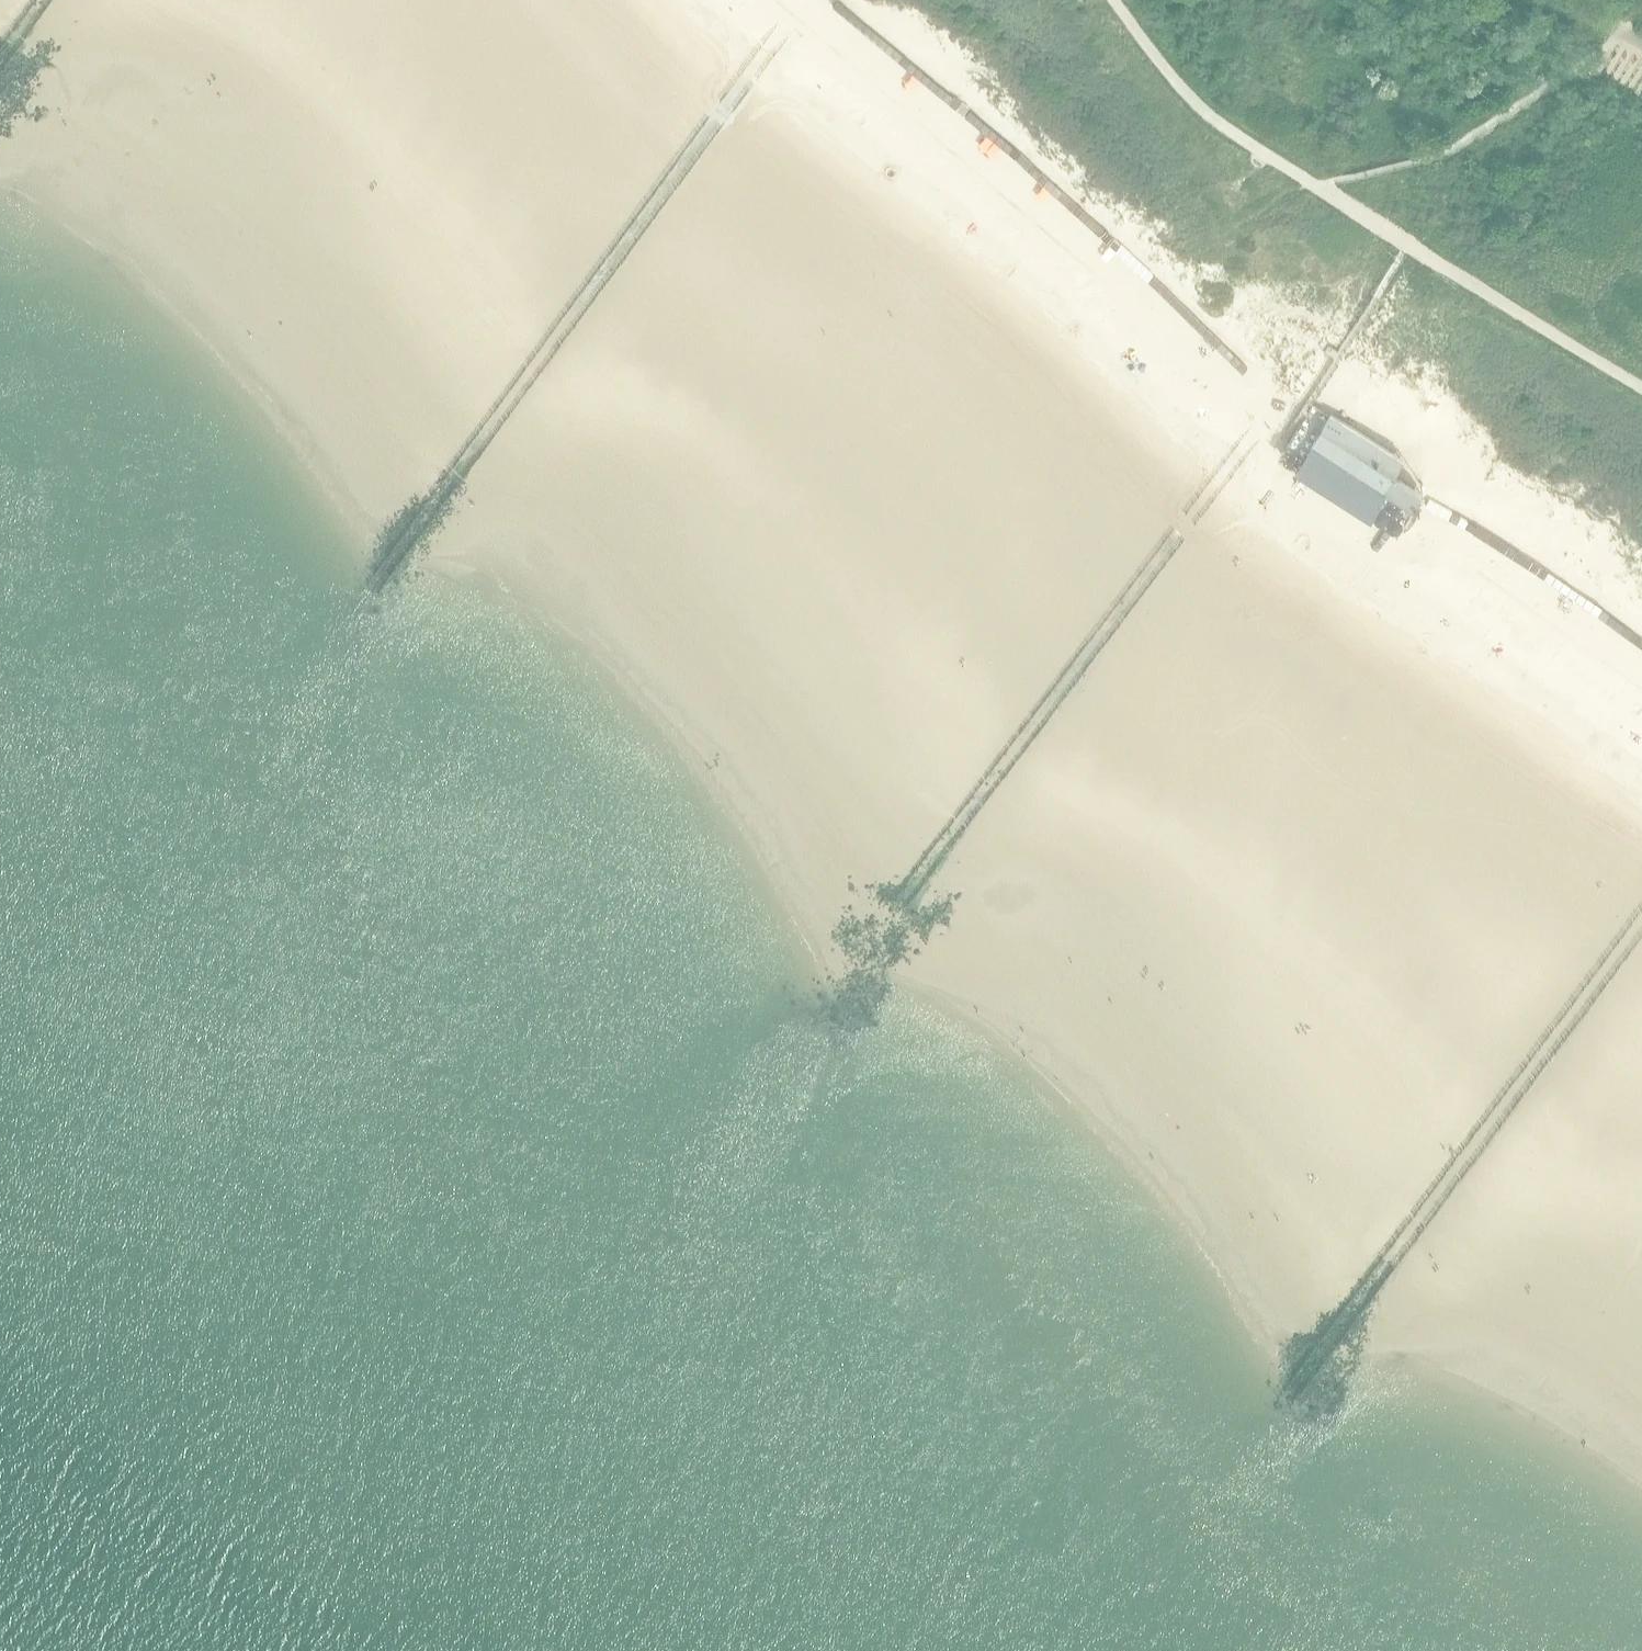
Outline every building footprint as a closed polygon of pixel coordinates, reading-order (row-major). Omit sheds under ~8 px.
[(1384,488),(1411,506),(1421,490),(1392,471),(1400,458),(1329,411),(1310,440),(1353,469),(1349,476),(1379,495),(1384,488)]
